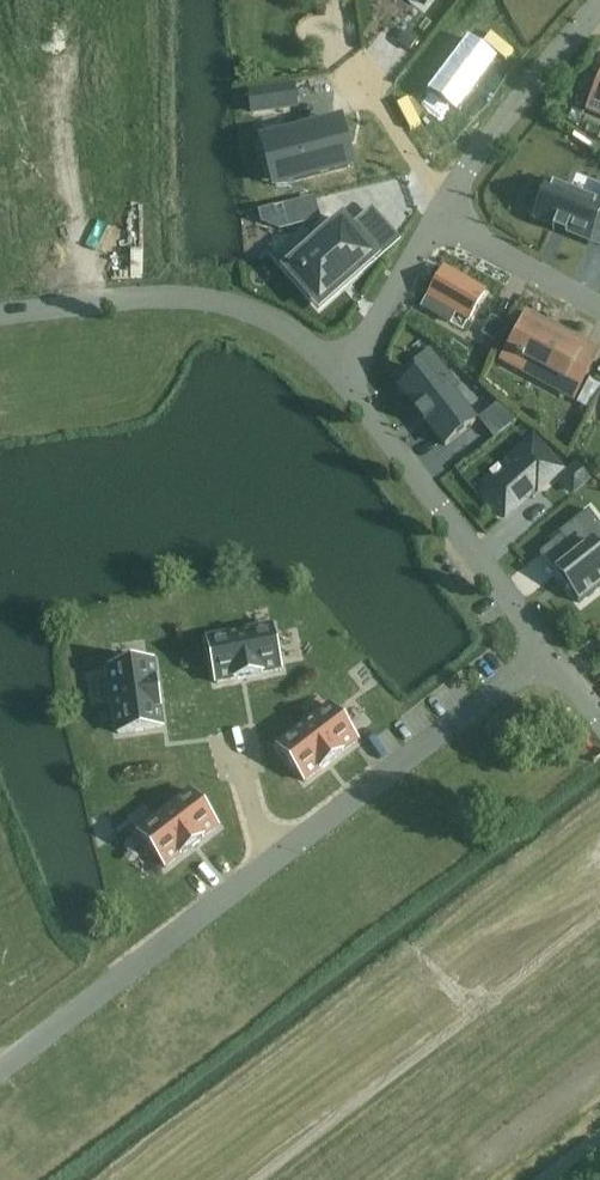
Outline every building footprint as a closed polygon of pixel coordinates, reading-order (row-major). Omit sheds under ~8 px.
[(465,42),(431,88),(459,110),(494,64),(465,42)] [(590,108),(599,112),(599,84),(590,108)] [(296,106),(293,87),(250,93),(253,112),(296,106)] [(288,135),(268,140),(279,184),(299,179),(352,165),(341,122),(288,135)] [(535,219),(589,240),(592,231),(599,234),(599,204),(550,183),(535,219)] [(313,199),(285,207),(290,226),(318,218),(313,199)] [(311,294),(329,278),(337,287),(370,258),(336,219),(312,240),(317,247),(290,270),(311,294)] [(444,269),(429,296),(469,319),(485,292),(444,269)] [(564,380),(560,388),(572,395),(587,369),(574,362),(579,354),(555,341),(557,339),(549,334),(551,329),(527,315),(508,349),(517,354),(516,357),(522,361),(524,358),(564,380)] [(423,371),(400,388),(418,411),(414,414),(424,426),(427,423),(445,446),(475,422),(451,392),(444,398),(423,371)] [(512,464),(481,491),(503,516),(546,479),(547,480),(560,469),(532,436),(507,457),(512,464)] [(557,539),(559,541),(563,538),(577,557),(559,572),(569,585),(567,587),(568,589),(571,587),(580,599),(578,601),(579,603),(599,586),(599,584),(595,577),(599,573),(599,524),(589,510),(559,533),(561,536),(557,539)] [(272,626),(207,639),(216,683),(281,670),(272,626)] [(109,668),(118,734),(163,727),(154,662),(109,668)] [(585,665),(588,688),(599,687),(599,663),(585,665)] [(357,741),(330,705),(277,746),(305,782),(357,741)] [(138,832),(165,867),(218,827),(190,791),(138,832)]
